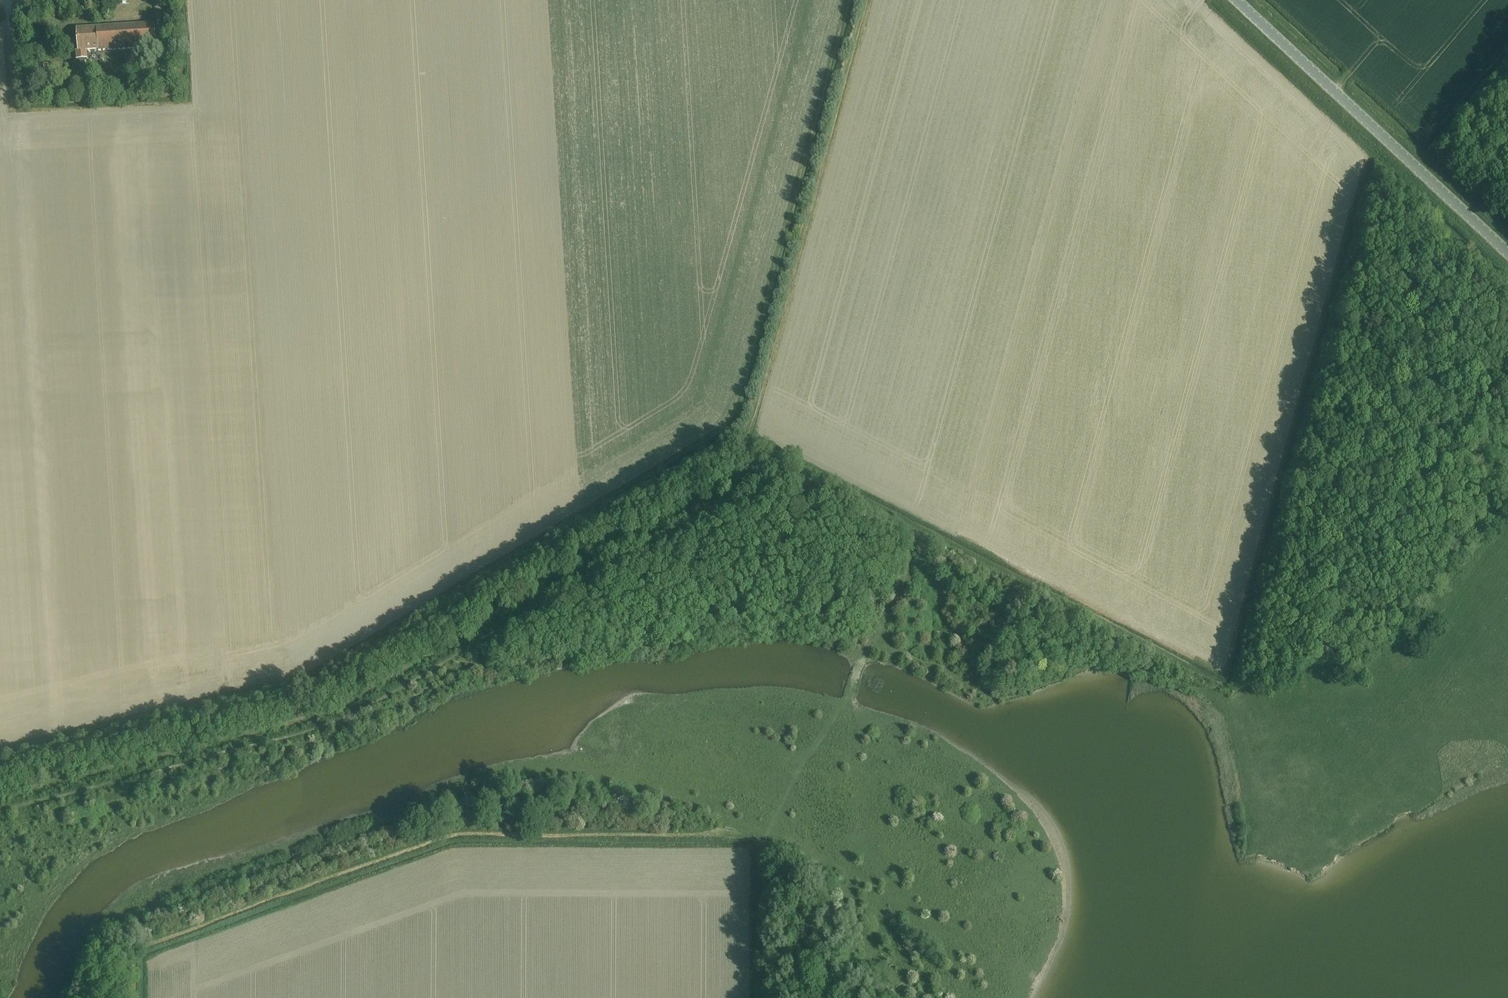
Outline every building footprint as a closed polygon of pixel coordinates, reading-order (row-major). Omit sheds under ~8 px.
[(100,49),(100,50),(157,47),(156,23),(79,28),(81,50),(100,49)]
